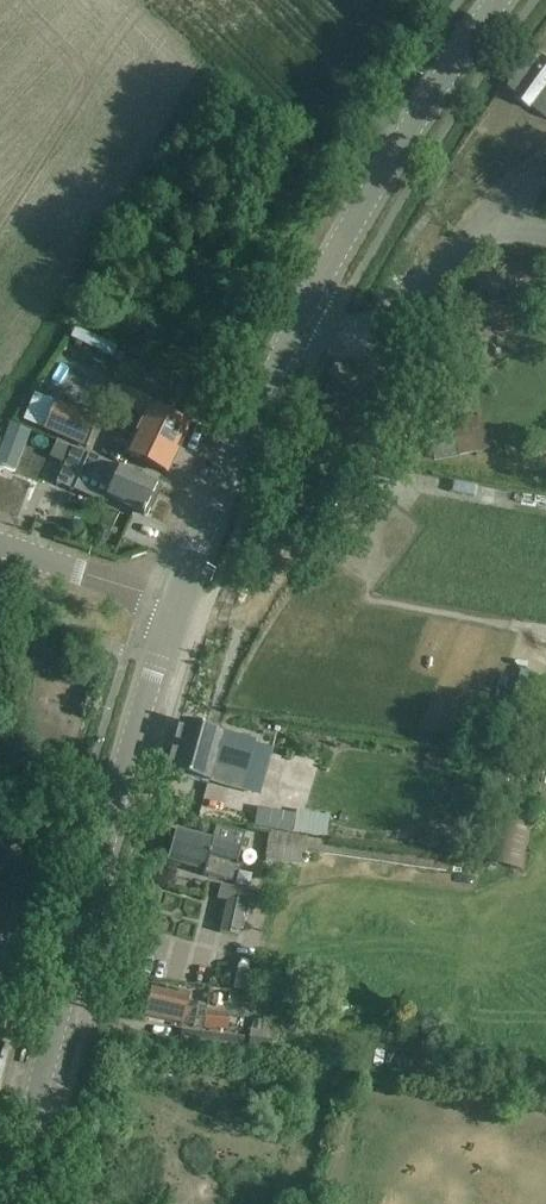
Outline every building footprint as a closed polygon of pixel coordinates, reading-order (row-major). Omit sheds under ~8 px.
[(508,89),(518,96),(515,100),(530,111),(531,109),(545,120),(545,61),(545,60),(535,53),(508,89)] [(106,327),(101,337),(121,348),(127,339),(106,327)] [(143,417),(124,456),(167,475),(189,427),(160,413),(161,411),(158,409),(157,412),(148,408),(150,403),(122,390),(115,404),(143,417)] [(43,430),(87,449),(98,422),(54,404),(43,430)] [(105,499),(144,516),(157,488),(73,450),(56,485),(73,492),(82,475),(110,488),(105,499)] [(181,722),(167,773),(209,785),(215,766),(247,775),(255,742),(181,722)] [(212,842),(198,838),(175,832),(167,863),(204,873),(203,877),(223,883),(224,882),(232,884),(245,836),(216,828),(212,842)] [(269,834),(265,861),(303,867),(307,840),(269,834)] [(220,934),(239,938),(245,906),(255,908),(258,894),(220,886),(217,900),(227,902),(220,934)] [(145,1018),(168,1022),(194,1028),(227,1032),(229,1017),(205,1014),(205,1015),(186,1011),(189,996),(151,989),(145,1018)] [(243,1039),(182,1033),(181,1048),(242,1055),(243,1039)] [(204,1156),(196,1183),(165,1175),(157,1203),(191,1203),(192,1200),(208,1203),(214,1203),(218,1191),(225,1193),(233,1163),(204,1156)]
